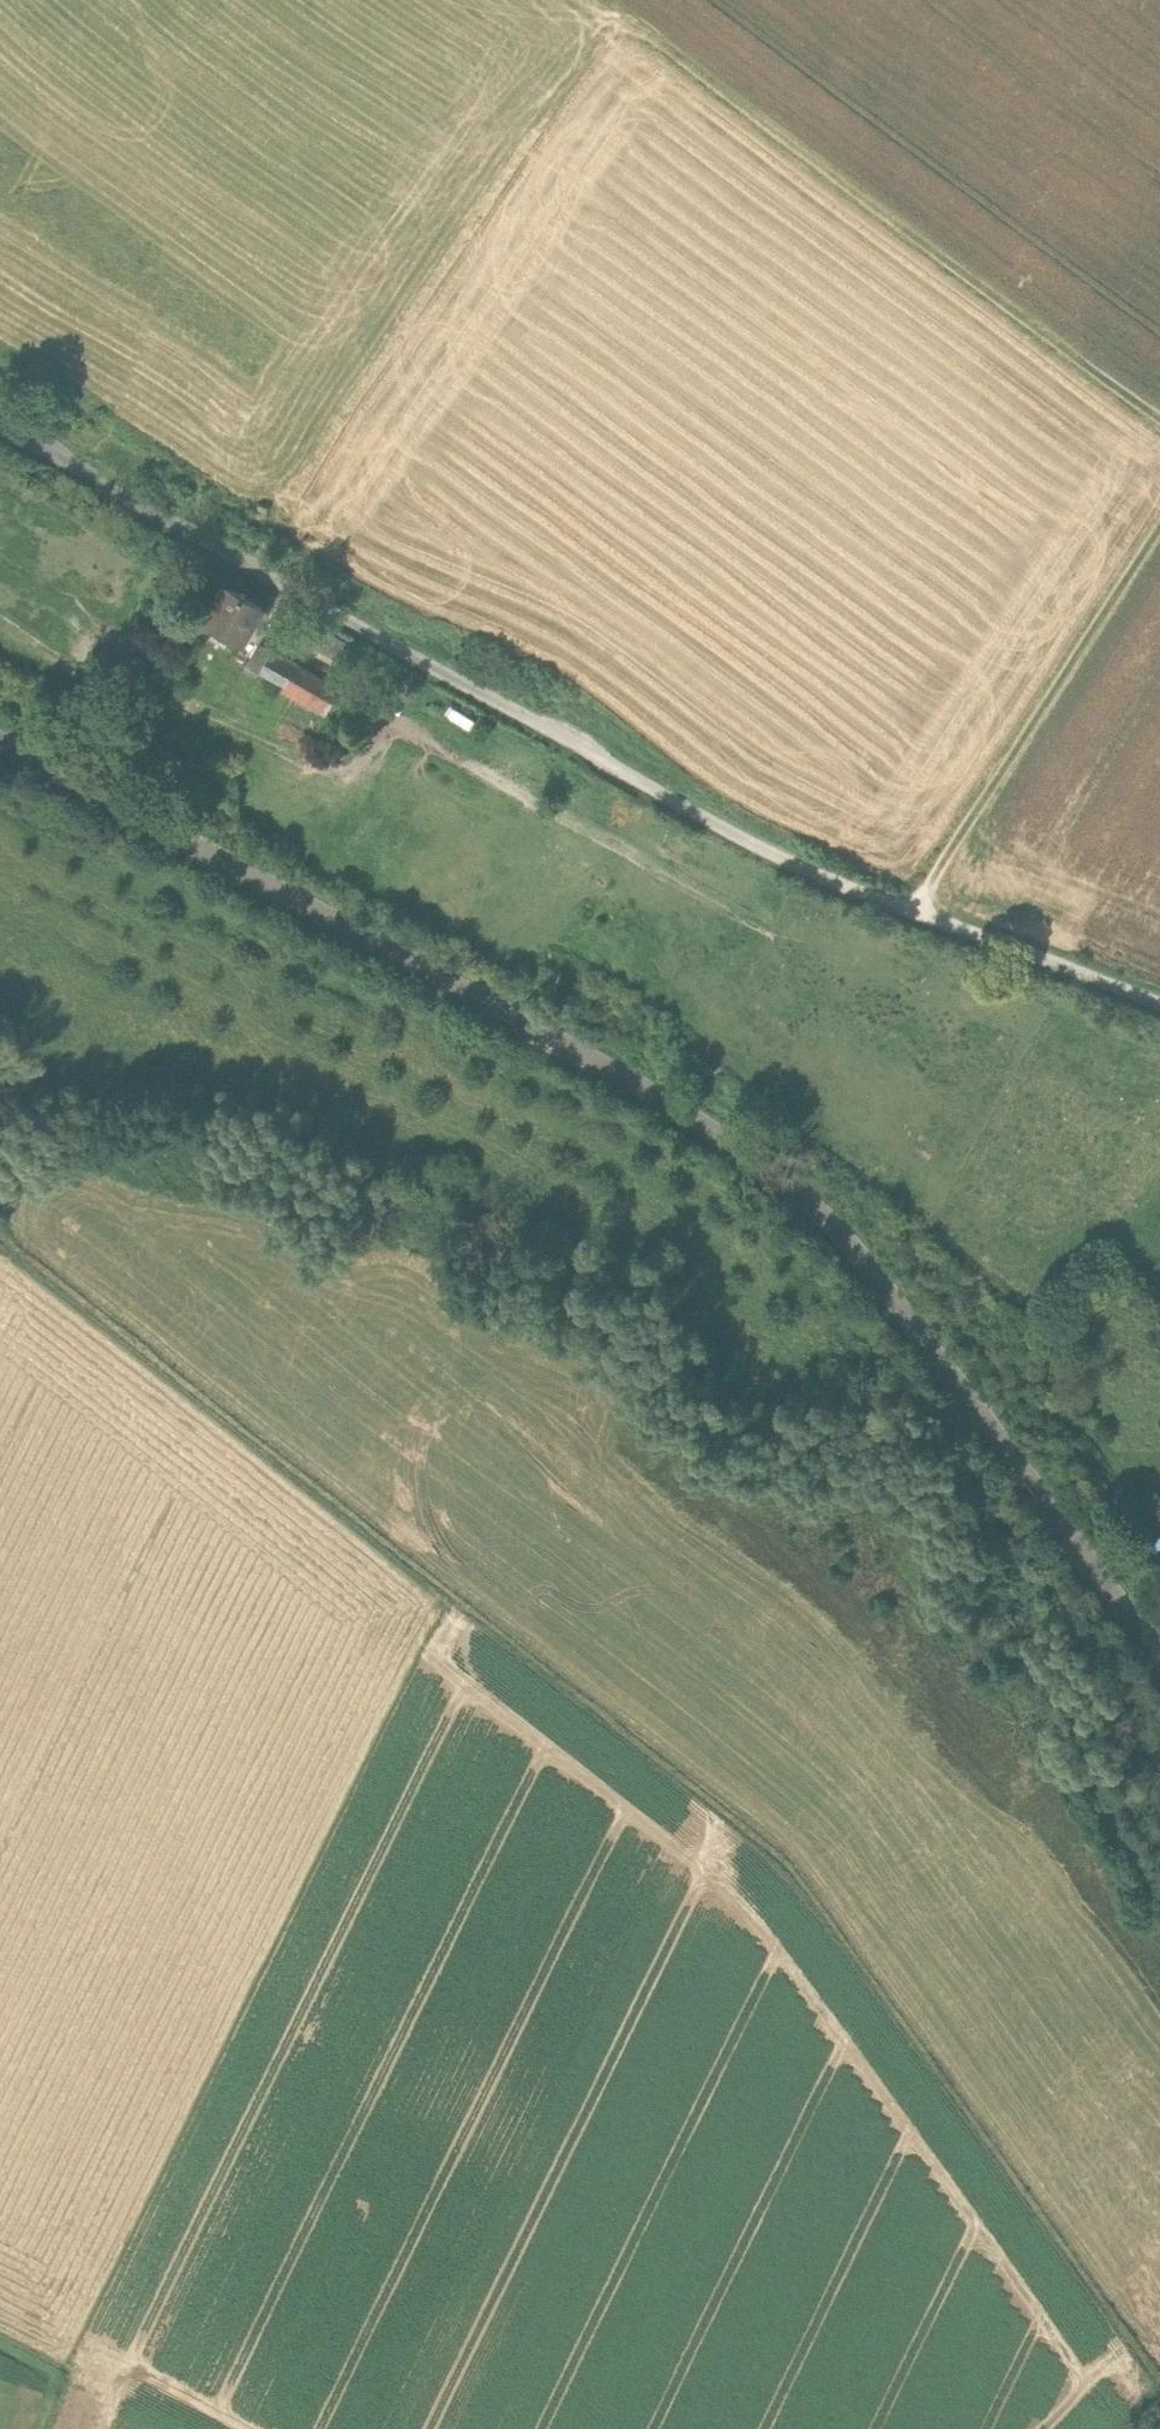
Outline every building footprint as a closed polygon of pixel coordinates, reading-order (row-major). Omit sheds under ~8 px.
[(207,608),(248,631),(268,595),(227,572),(207,608)] [(353,626),(311,603),(301,621),(343,644),(353,626)] [(286,676),(329,700),(344,674),(263,629),(249,655),(262,662),(264,659),(288,672),(286,676)]
